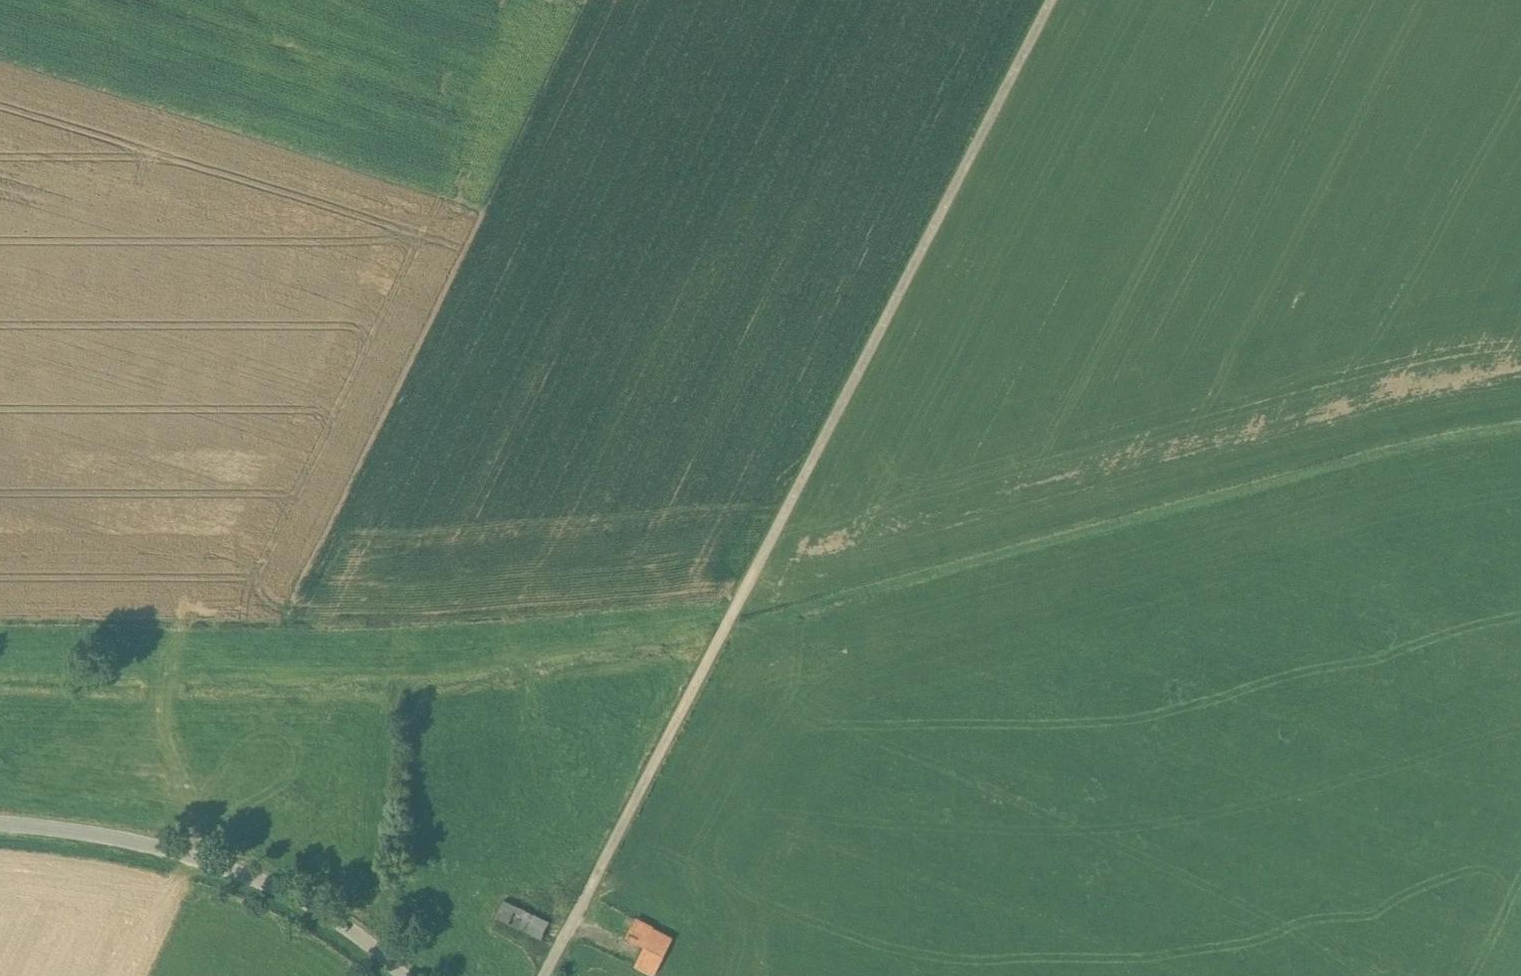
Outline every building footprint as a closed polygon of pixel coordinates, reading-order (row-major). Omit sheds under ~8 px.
[(549,921),(504,899),(496,915),(541,937),(549,921)] [(633,918),(623,936),(643,947),(634,965),(655,975),(656,975),(675,940),(633,918)]
